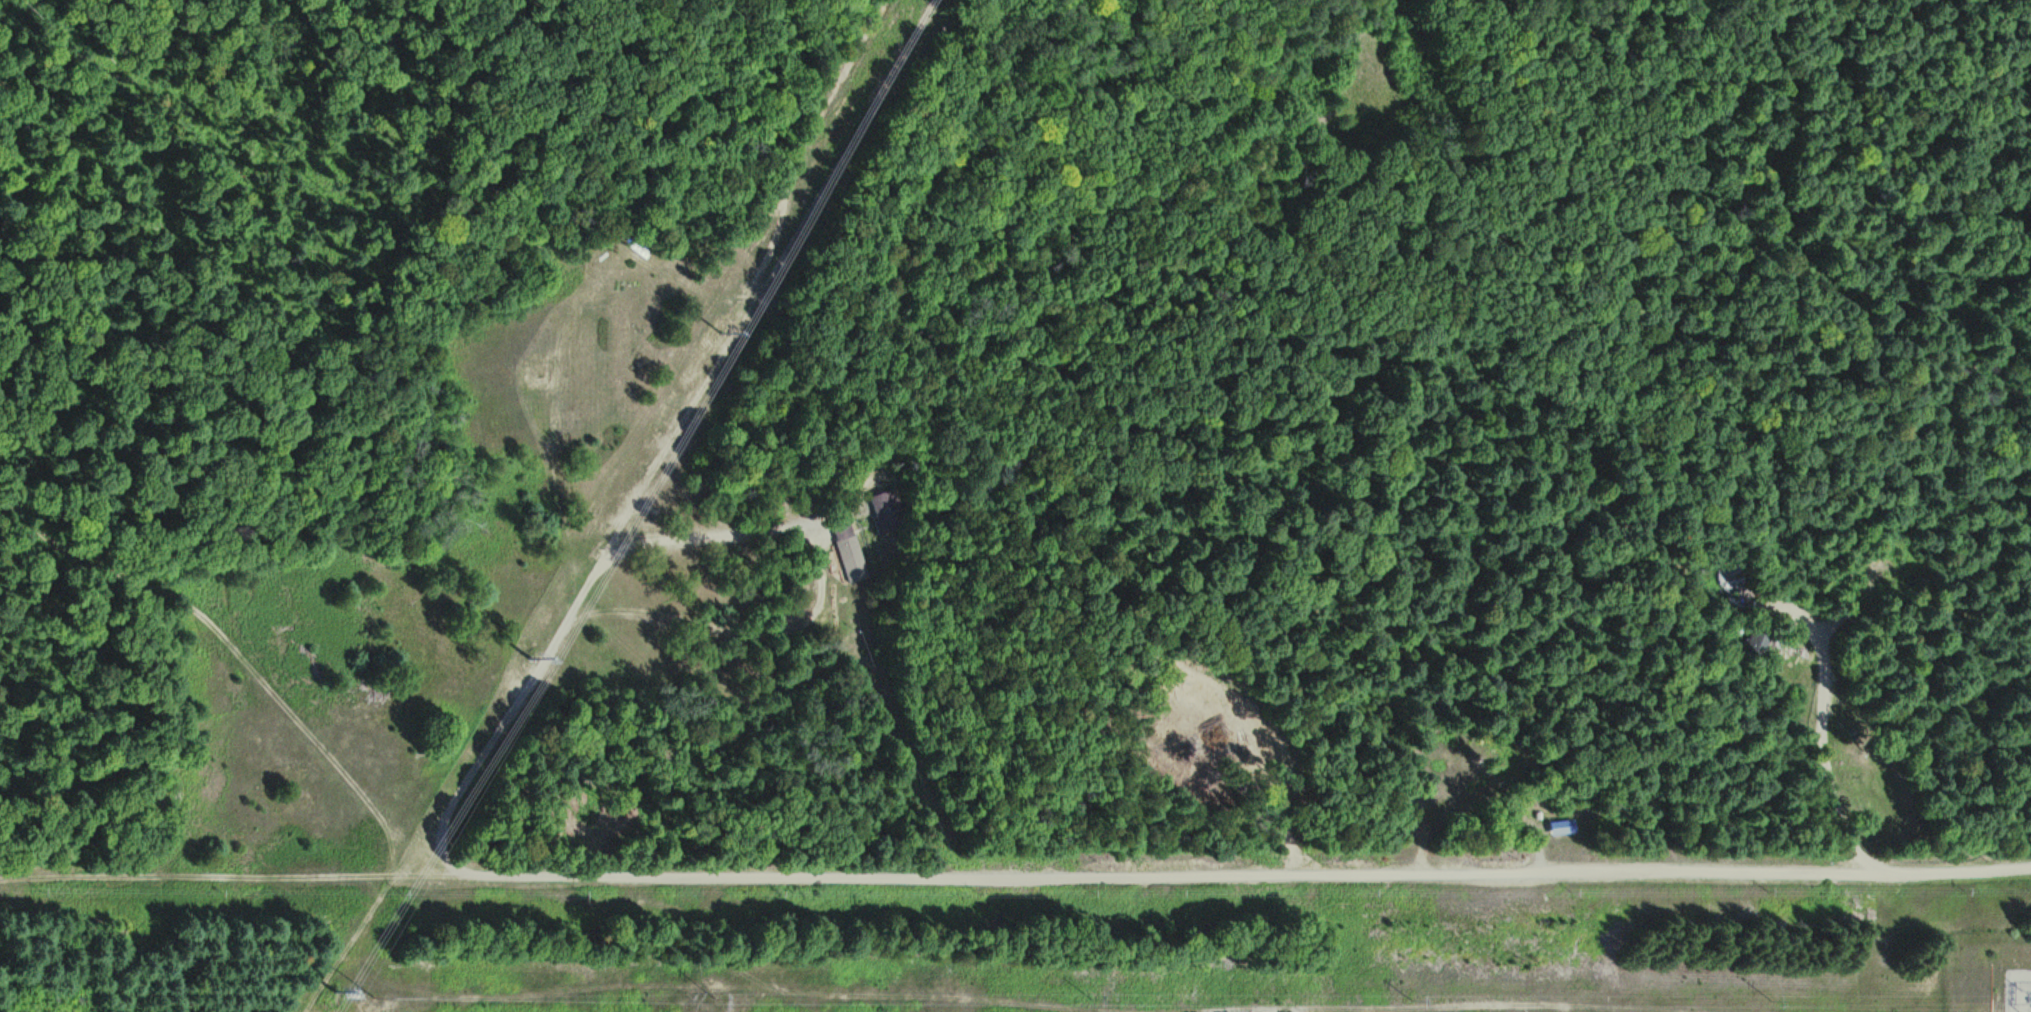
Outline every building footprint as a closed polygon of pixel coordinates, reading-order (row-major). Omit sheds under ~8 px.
[(903,526),(893,490),(871,496),(881,532),(903,526)] [(855,522),(833,527),(846,583),(867,578),(855,522)] [(1719,570),(1735,597),(1755,586),(1739,558),(1719,570)] [(1554,821),(1554,834),(1579,834),(1579,821),(1554,821)]
